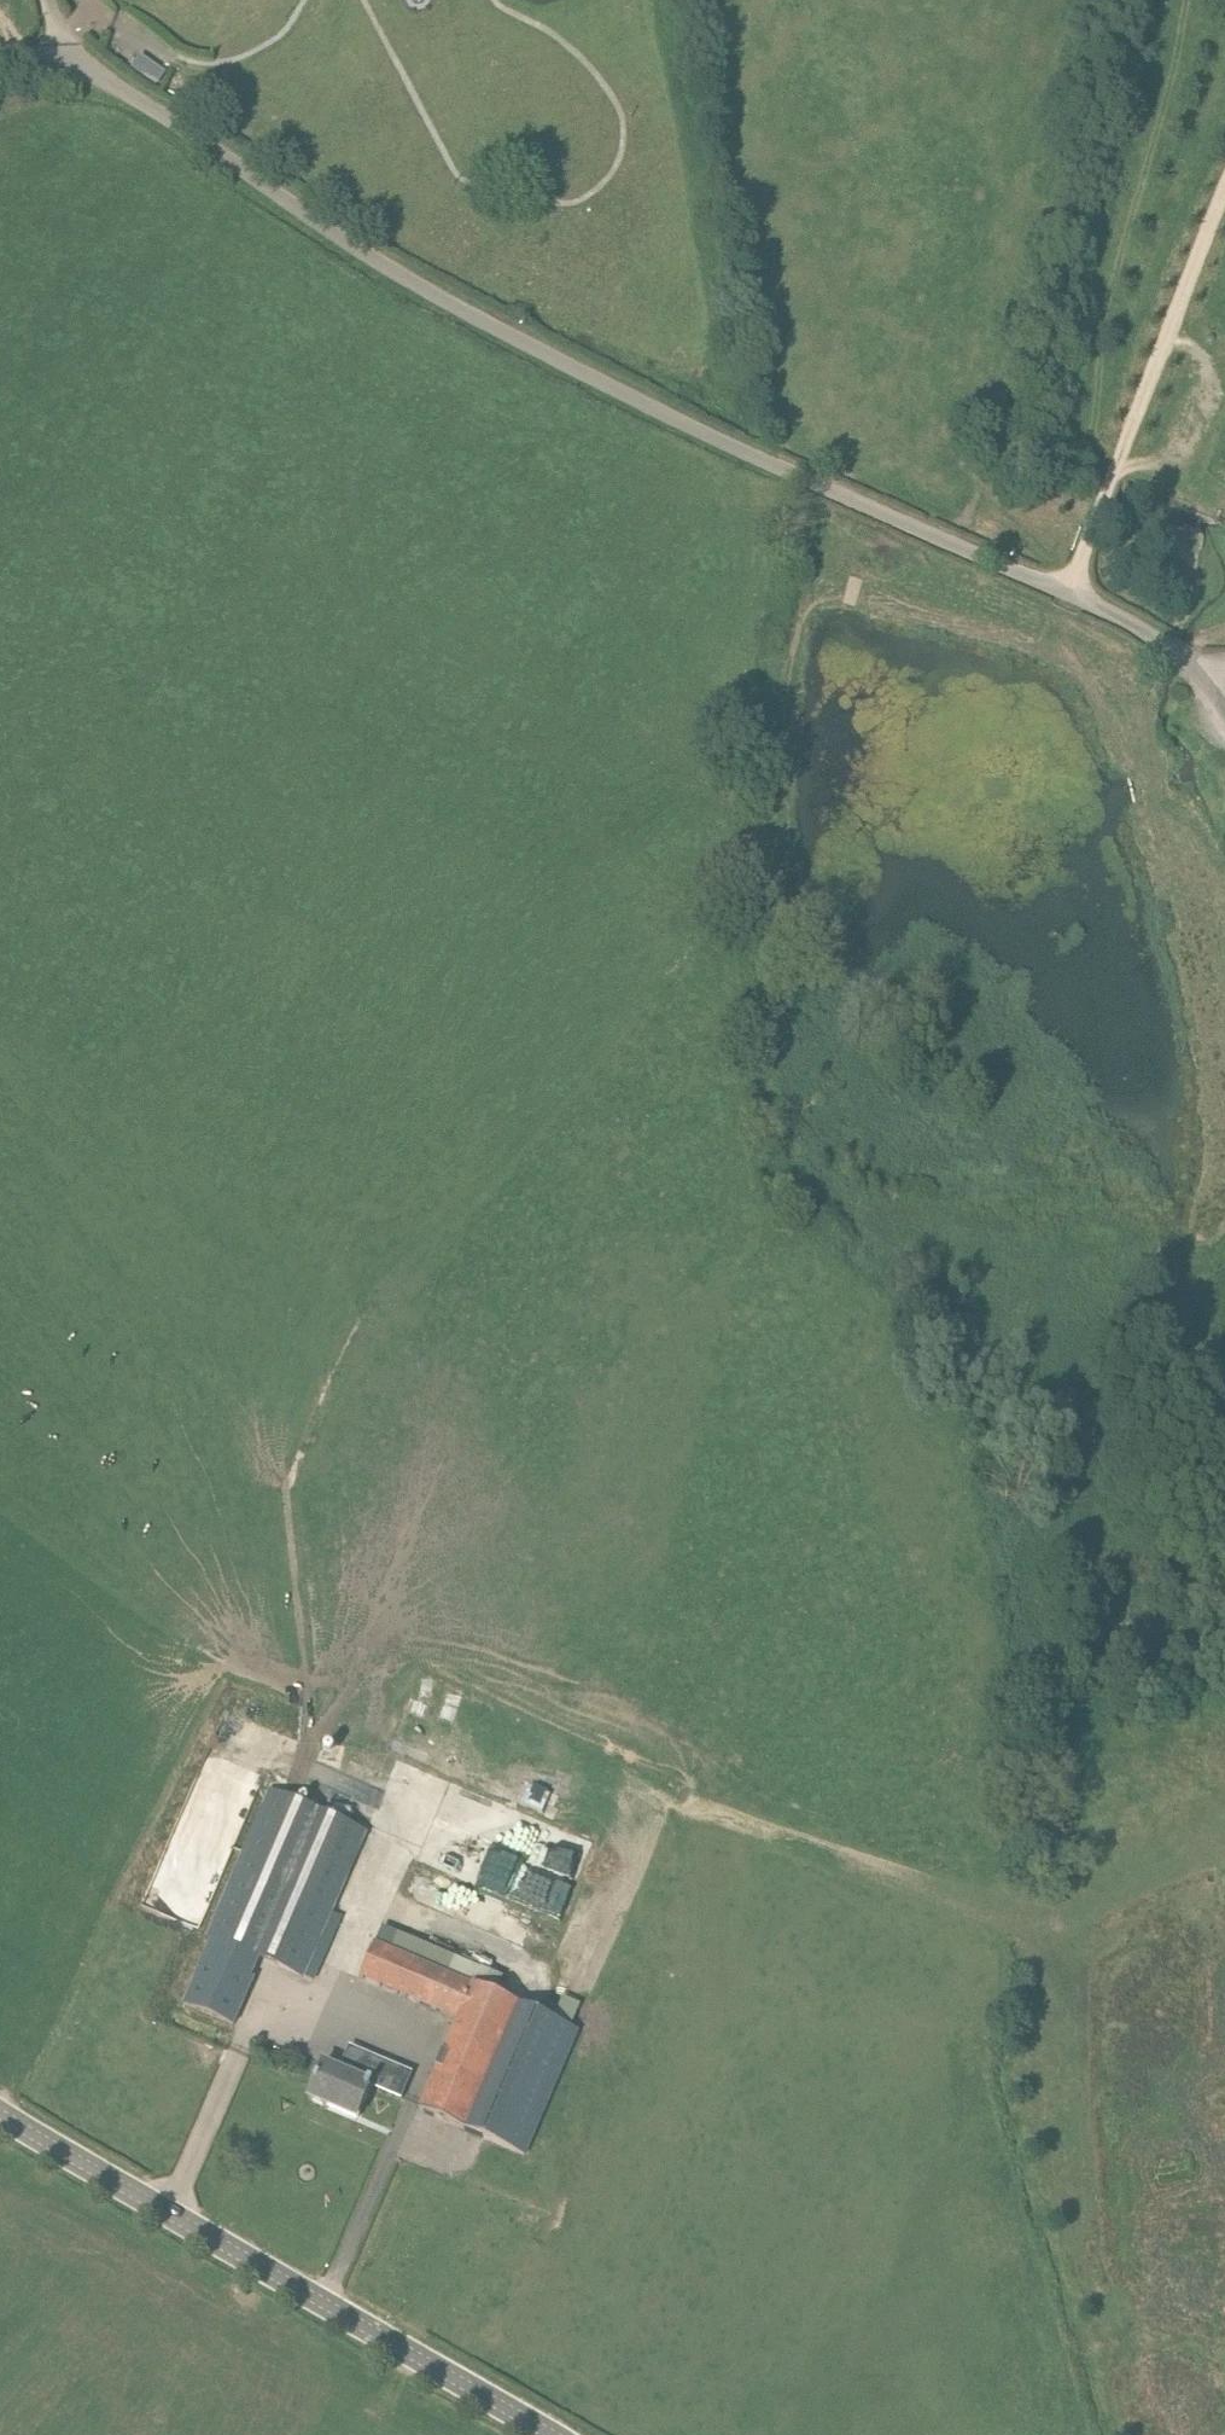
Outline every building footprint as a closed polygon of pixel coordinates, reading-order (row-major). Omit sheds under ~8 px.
[(253,1976),(260,1959),(314,1982),(322,1961),(315,1958),(368,1831),(318,1810),(269,1790),(206,1937),(211,1939),(182,2003),(234,2027),(255,1977),(253,1976)] [(562,1839),(553,1861),(584,1873),(593,1851),(562,1839)] [(559,1894),(554,1913),(568,1917),(573,1898),(559,1894)] [(524,2155),(534,2133),(578,2030),(473,1984),(375,1943),(360,1978),(459,2019),(420,2110),(524,2155)] [(561,2018),(578,2026),(587,2007),(570,1999),(561,2018)] [(358,2116),(371,2085),(402,2099),(413,2073),(350,2046),(340,2069),(325,2061),(308,2099),(327,2108),(329,2103),(358,2116)]
